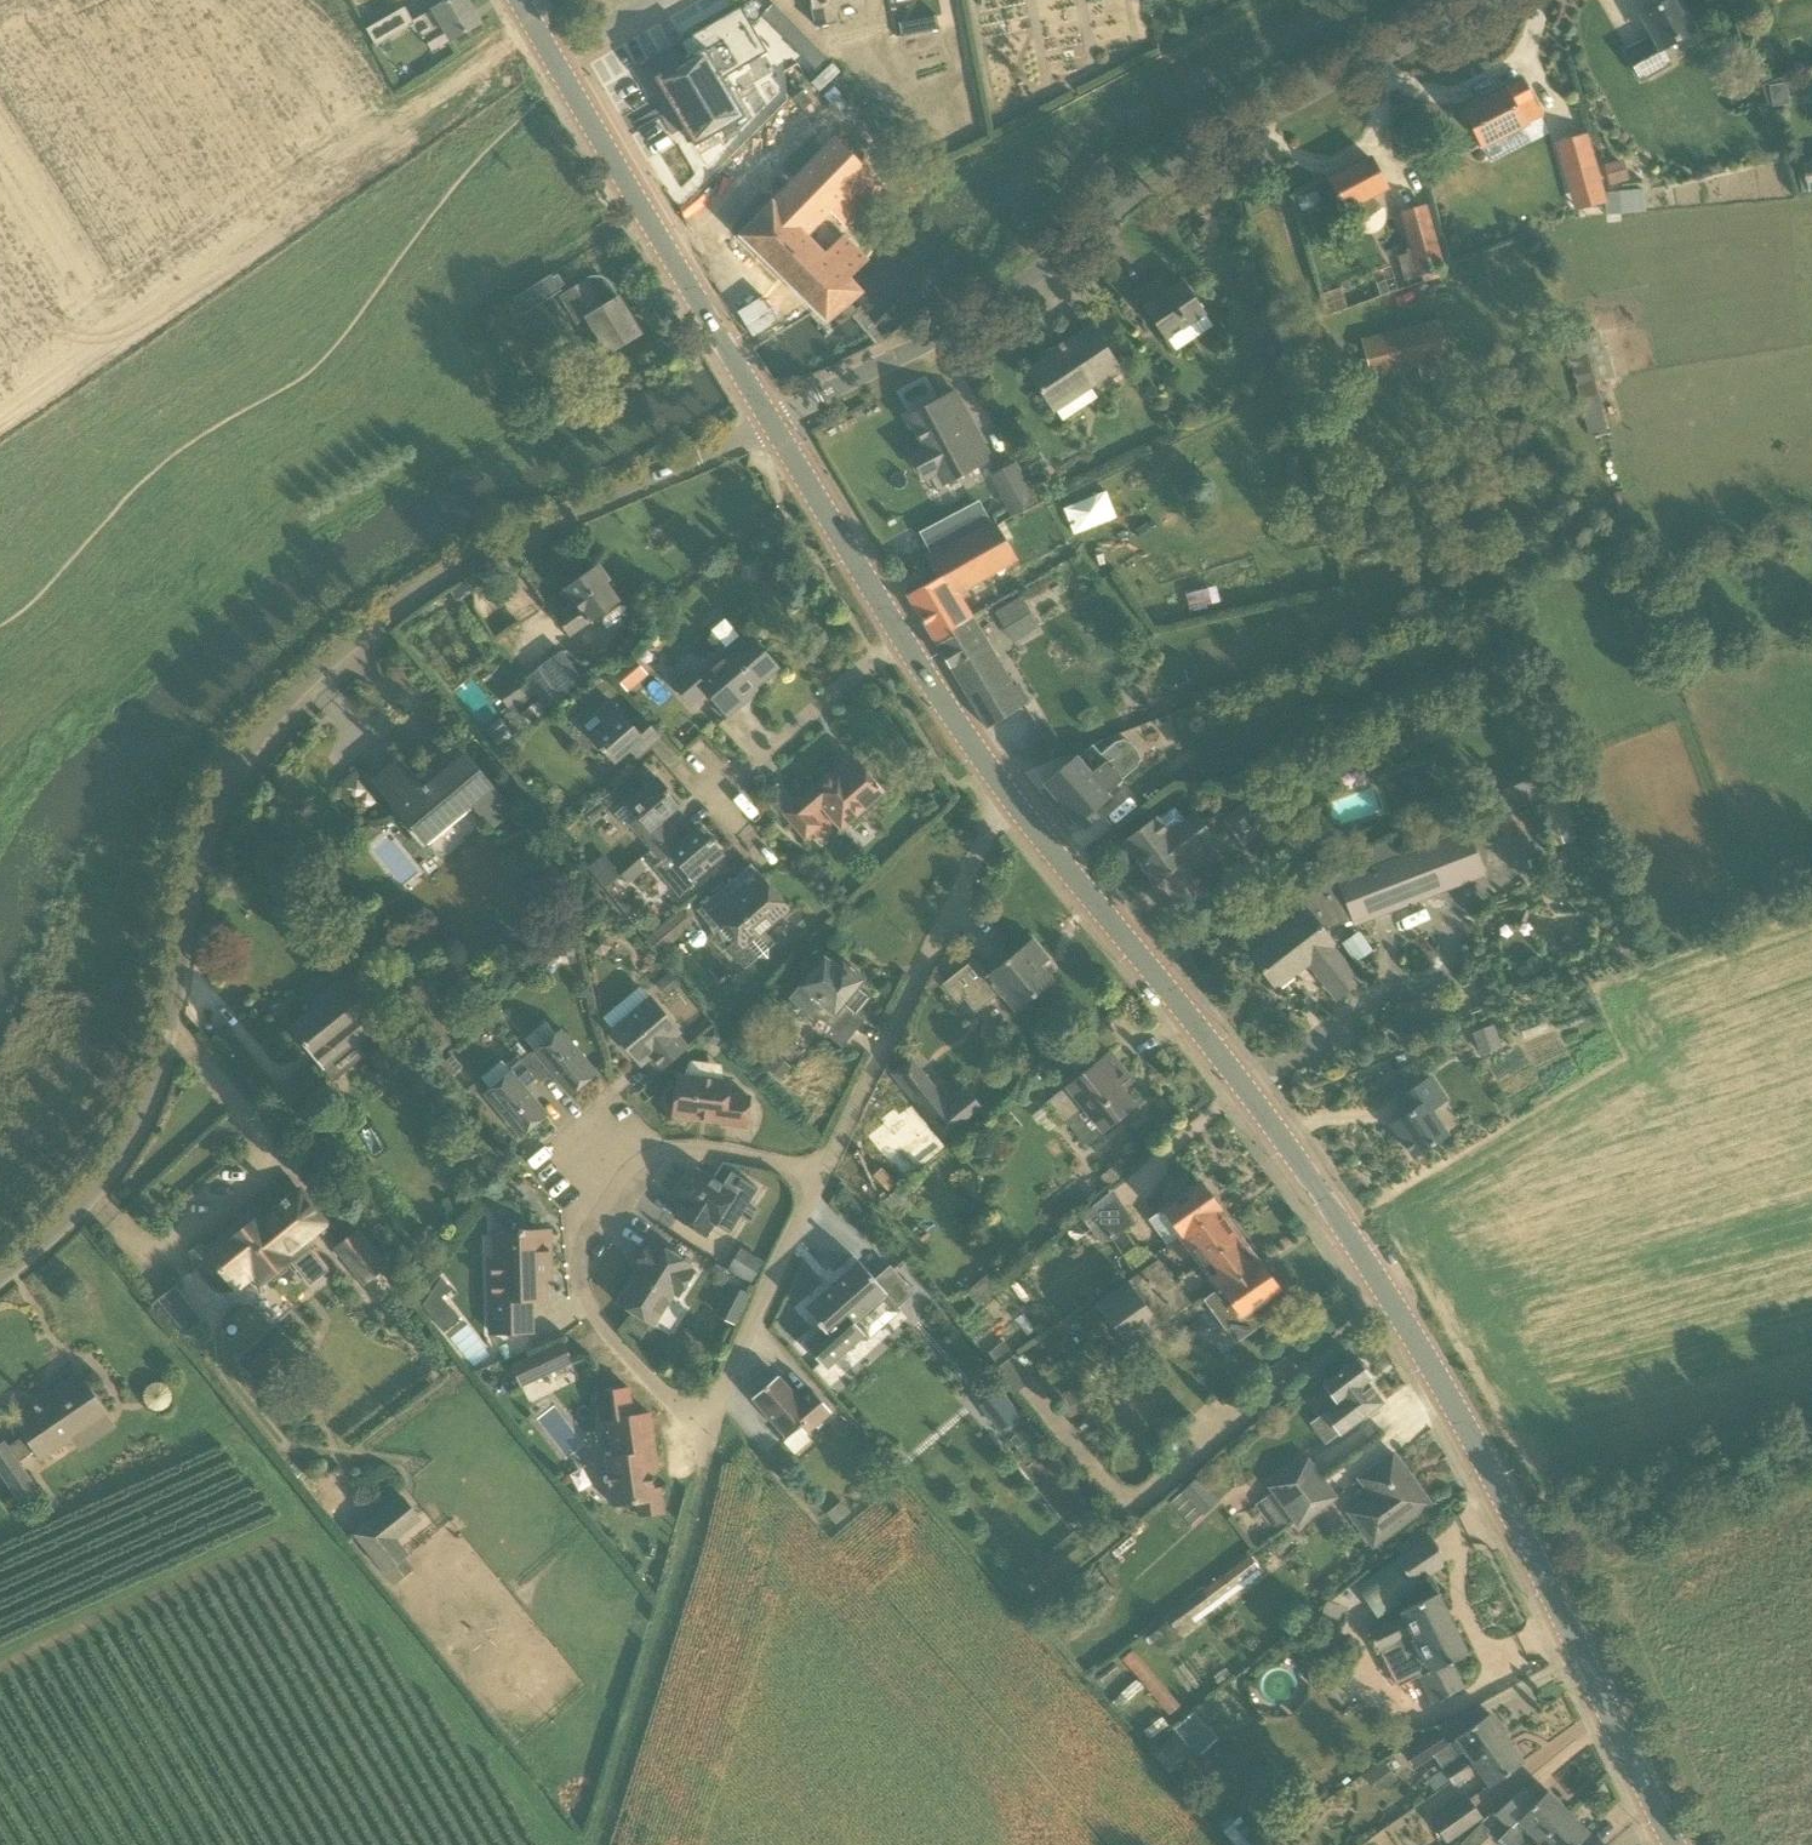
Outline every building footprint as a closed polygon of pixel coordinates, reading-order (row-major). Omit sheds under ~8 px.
[(480,23),(467,0),(446,0),(435,6),(443,21),(429,28),(431,32),(424,36),(430,48),(438,43),(480,23)] [(817,26),(839,21),(836,5),(856,0),(812,0),(817,26)] [(1671,61),(1664,50),(1695,33),(1677,0),(1669,0),(1642,15),(1654,36),(1627,51),(1641,77),(1671,61)] [(366,29),(376,46),(393,36),(415,24),(405,7),(366,29)] [(776,7),(766,17),(772,23),(783,13),(776,7)] [(696,146),(746,117),(723,78),(767,52),(741,8),(681,42),(690,58),(663,73),(656,78),(682,123),(696,146)] [(783,13),(772,23),(779,30),(789,20),(783,13)] [(936,17),(899,24),(901,38),(939,32),(936,17)] [(789,20),(779,30),(785,37),(796,27),(789,20)] [(796,27),(785,37),(792,43),(802,33),(796,27)] [(802,33),(792,43),(798,50),(809,40),(802,33)] [(809,40),(798,50),(805,57),(815,47),(809,40)] [(815,47),(805,57),(811,63),(822,53),(815,47)] [(822,53),(811,63),(818,70),(829,61),(822,53)] [(1540,114),(1533,99),(1523,81),(1481,103),(1479,98),(1465,105),(1468,110),(1465,111),(1479,144),(1522,123),(1540,114)] [(1773,106),(1790,103),(1787,82),(1769,85),(1773,106)] [(1513,133),(1484,146),(1491,160),(1519,146),(1513,133)] [(1565,175),(1575,172),(1585,206),(1605,200),(1604,193),(1594,161),(1587,133),(1555,142),(1565,175)] [(884,188),(862,164),(837,137),(740,236),(785,280),(804,262),(803,260),(819,244),(811,235),(824,223),(836,236),(884,188)] [(1380,210),(1370,193),(1386,185),(1372,158),(1331,180),(1354,224),(1380,210)] [(1795,162),(1802,191),(1811,189),(1811,158),(1795,162)] [(1623,159),(1605,165),(1610,184),(1629,179),(1623,159)] [(1606,193),(1604,193),(1605,200),(1606,214),(1606,215),(1621,213),(1619,191),(1606,193)] [(1410,248),(1418,276),(1445,268),(1428,205),(1400,213),(1410,248)] [(869,260),(847,234),(828,253),(819,244),(803,260),(804,262),(785,280),(827,321),(862,291),(850,277),(869,260)] [(513,298),(524,315),(562,290),(551,273),(513,298)] [(1171,290),(1161,276),(1135,293),(1168,342),(1211,313),(1185,280),(1171,290)] [(595,278),(588,280),(560,297),(576,323),(585,317),(610,353),(641,333),(619,297),(616,299),(607,284),(602,279),(595,278)] [(1450,371),(1438,320),(1395,331),(1396,335),(1383,338),(1382,334),(1362,339),(1371,379),(1419,367),(1421,378),(1450,371)] [(1122,367),(1091,325),(1063,343),(1062,342),(1059,345),(1064,352),(1056,357),(1054,355),(1030,372),(1058,410),(1122,367)] [(1566,337),(1588,436),(1606,432),(1593,378),(1610,375),(1600,329),(1566,337)] [(945,483),(980,464),(975,456),(958,425),(969,417),(956,392),(909,417),(926,447),(912,454),(925,478),(938,471),(945,483)] [(1036,448),(1022,456),(1033,474),(1047,466),(1036,448)] [(1010,516),(1038,501),(1016,461),(989,476),(1010,516)] [(960,594),(1018,563),(994,520),(927,556),(939,577),(910,594),(910,593),(909,593),(907,594),(939,647),(965,632),(960,624),(973,615),(960,594)] [(631,619),(631,611),(627,605),(617,604),(620,601),(595,567),(561,591),(569,603),(568,604),(571,608),(557,618),(570,636),(589,621),(590,623),(602,614),(601,621),(606,629),(615,630),(631,619)] [(466,580),(453,589),(459,599),(473,590),(466,580)] [(996,614),(1010,637),(1036,622),(1022,599),(996,614)] [(1015,686),(973,615),(960,624),(965,632),(939,647),(988,729),(990,728),(989,728),(1030,700),(1020,683),(1015,686)] [(738,697),(775,665),(748,633),(699,675),(691,665),(672,682),(693,706),(709,692),(729,716),(744,703),(738,697)] [(561,699),(583,683),(560,652),(538,667),(561,699)] [(628,691),(648,674),(633,657),(613,674),(628,691)] [(630,721),(611,698),(595,711),(604,723),(592,733),(616,762),(643,740),(649,747),(661,736),(641,713),(630,721)] [(494,743),(509,731),(500,718),(484,729),(494,743)] [(1137,751),(1135,748),(1131,744),(1124,740),(1116,742),(1101,754),(1093,744),(1045,784),(1078,822),(1079,821),(1086,829),(1102,815),(1096,807),(1110,795),(1107,792),(1137,766),(1140,759),(1137,751)] [(1251,740),(1225,748),(1233,776),(1260,767),(1251,740)] [(509,812),(466,756),(426,789),(402,760),(375,783),(423,842),(467,804),(489,829),(509,812)] [(830,818),(832,816),(840,826),(884,792),(858,761),(846,772),(840,765),(784,813),(806,839),(823,824),(815,815),(823,808),(830,818)] [(1495,804),(1545,786),(1537,764),(1487,782),(1495,804)] [(651,844),(674,829),(665,818),(679,807),(669,795),(671,793),(657,777),(625,802),(638,818),(633,822),(651,844)] [(362,778),(348,785),(361,810),(375,803),(362,778)] [(1251,798),(1226,817),(1221,811),(1204,825),(1196,814),(1186,822),(1175,807),(1158,819),(1157,817),(1123,842),(1154,884),(1188,859),(1187,858),(1214,838),(1215,839),(1230,827),(1243,845),(1270,825),(1271,824),(1251,798)] [(684,841),(674,829),(651,844),(663,859),(653,867),(679,898),(698,883),(693,877),(722,853),(710,839),(708,840),(698,829),(684,841)] [(1372,866),(1398,855),(1392,838),(1365,849),(1372,866)] [(1355,926),(1430,897),(1412,849),(1398,855),(1372,866),(1296,897),(1307,912),(1251,955),(1277,988),(1309,963),(1337,999),(1361,981),(1334,946),(1337,944),(1326,930),(1352,920),(1355,926)] [(622,875),(621,875),(604,854),(590,866),(608,887),(622,875)] [(629,883),(646,869),(638,860),(621,875),(622,875),(629,883)] [(764,929),(789,909),(763,878),(745,894),(739,886),(743,883),(737,876),(702,907),(698,910),(713,927),(721,920),(737,939),(727,947),(746,968),(758,957),(768,958),(768,949),(775,942),(764,929)] [(679,909),(676,912),(648,937),(661,951),(676,938),(675,936),(691,922),(679,909)] [(1052,981),(1032,956),(1041,949),(1033,939),(987,975),(975,960),(945,984),(960,1003),(967,997),(978,1011),(1003,990),(1017,1009),(1052,981)] [(559,940),(559,956),(576,956),(576,940),(559,940)] [(839,971),(825,960),(784,1006),(801,1020),(805,1015),(824,1030),(842,1046),(864,1019),(857,1013),(870,997),(856,986),(861,980),(860,973),(851,965),(844,966),(839,971)] [(390,1019),(382,1008),(349,969),(348,969),(349,971),(313,1000),(317,1004),(315,1005),(317,1008),(293,1028),(304,1042),(303,1043),(326,1071),(390,1019)] [(670,972),(656,984),(667,997),(681,985),(670,972)] [(662,1070),(686,1050),(674,1036),(679,1032),(653,1001),(614,1031),(640,1063),(649,1055),(662,1070)] [(1481,1056),(1502,1048),(1494,1025),(1472,1033),(1481,1056)] [(714,1027),(702,1036),(709,1044),(716,1044),(723,1038),(714,1027)] [(521,1061),(535,1079),(537,1078),(541,1082),(552,1073),(570,1095),(597,1072),(563,1031),(535,1054),(533,1051),(529,1055),(523,1060),(518,1054),(517,1055),(521,1061)] [(519,1043),(512,1048),(518,1054),(523,1060),(529,1055),(527,1052),(519,1043)] [(1104,1133),(1136,1106),(1117,1081),(1127,1073),(1110,1051),(1062,1085),(1064,1087),(1047,1101),(1048,1103),(1063,1121),(1064,1123),(1066,1121),(1085,1144),(1102,1131),(1104,1133)] [(452,1054),(440,1065),(450,1077),(463,1066),(452,1054)] [(488,1092),(521,1136),(548,1113),(526,1087),(535,1079),(521,1061),(517,1055),(507,1063),(513,1071),(488,1092)] [(777,1056),(767,1069),(768,1070),(779,1079),(780,1079),(790,1066),(777,1056)] [(913,1101),(934,1085),(912,1057),(891,1073),(913,1101)] [(746,1128),(750,1096),(729,1096),(730,1079),(679,1074),(678,1086),(672,1086),(666,1090),(664,1101),(670,1107),(675,1108),(674,1115),(723,1122),(723,1125),(746,1128)] [(1415,1156),(1448,1134),(1431,1110),(1446,1100),(1430,1077),(1397,1099),(1407,1114),(1393,1124),(1415,1156)] [(885,1123),(869,1136),(895,1169),(897,1167),(907,1180),(948,1147),(913,1104),(901,1114),(896,1108),(881,1119),(885,1123)] [(1117,1162),(1100,1177),(1109,1187),(1127,1172),(1117,1162)] [(678,1200),(683,1203),(675,1216),(707,1236),(715,1224),(731,1233),(759,1188),(732,1170),(723,1185),(697,1169),(683,1192),(678,1200)] [(1167,1245),(1220,1210),(1200,1182),(1149,1220),(1167,1245)] [(326,1219),(301,1190),(289,1200),(286,1197),(281,1201),(283,1204),(262,1221),(259,1218),(231,1240),(226,1234),(206,1250),(233,1283),(252,1268),(261,1278),(268,1275),(275,1278),(285,1270),(285,1260),(288,1258),(284,1253),(303,1239),(326,1219)] [(1095,1219),(1110,1240),(1135,1223),(1121,1201),(1099,1216),(1095,1219)] [(505,1205),(491,1214),(499,1226),(512,1217),(505,1205)] [(1093,1207),(1082,1216),(1102,1246),(1110,1240),(1095,1219),(1099,1216),(1093,1207)] [(1199,1264),(1240,1237),(1220,1210),(1167,1245),(1168,1246),(1180,1237),(1191,1253),(1199,1264)] [(525,1230),(525,1228),(520,1228),(520,1233),(496,1234),(497,1299),(492,1299),(491,1333),(533,1332),(532,1299),(546,1299),(545,1259),(551,1259),(550,1230),(525,1230)] [(389,1266),(360,1231),(359,1229),(334,1250),(364,1286),(373,1279),(389,1266)] [(1215,1295),(1260,1265),(1240,1237),(1199,1264),(1218,1290),(1206,1298),(1207,1300),(1215,1295)] [(632,1266),(638,1270),(618,1302),(654,1326),(675,1294),(679,1296),(695,1270),(691,1268),(693,1266),(656,1242),(655,1244),(651,1242),(635,1267),(633,1265),(632,1266)] [(735,1258),(728,1270),(751,1284),(759,1272),(735,1258)] [(1139,1312),(1162,1295),(1177,1284),(1159,1259),(1096,1304),(1081,1315),(1089,1326),(1096,1337),(1112,1325),(1111,1323),(1134,1306),(1139,1312)] [(1279,1293),(1260,1265),(1215,1295),(1221,1304),(1214,1308),(1236,1342),(1280,1313),(1271,1298),(1279,1293)] [(989,1275),(967,1293),(976,1304),(998,1286),(989,1275)] [(836,1346),(818,1362),(840,1387),(879,1352),(868,1340),(900,1312),(911,1324),(927,1310),(904,1285),(890,1298),(873,1279),(819,1327),(836,1346)] [(1129,1350),(1192,1305),(1177,1284),(1162,1295),(1139,1312),(1134,1306),(1111,1323),(1112,1325),(1129,1350)] [(186,1333),(202,1320),(176,1287),(159,1300),(186,1333)] [(636,1315),(626,1332),(641,1341),(650,1323),(636,1315)] [(1004,1341),(988,1353),(999,1366),(1015,1354),(1004,1341)] [(520,1386),(572,1362),(563,1342),(511,1366),(520,1386)] [(1340,1435),(1365,1417),(1384,1402),(1368,1380),(1371,1378),(1368,1374),(1369,1369),(1365,1363),(1360,1363),(1357,1359),(1323,1384),(1337,1403),(1324,1413),(1340,1435)] [(79,1374),(49,1394),(52,1400),(42,1407),(37,1402),(34,1404),(38,1410),(18,1423),(26,1434),(8,1446),(5,1442),(0,1446),(0,1470),(24,1505),(41,1493),(19,1461),(36,1449),(44,1460),(108,1416),(79,1374)] [(800,1401),(778,1375),(753,1397),(788,1438),(802,1426),(807,1432),(832,1409),(813,1390),(800,1401)] [(1080,1384),(1059,1394),(1070,1417),(1090,1407),(1080,1384)] [(633,1415),(629,1387),(598,1392),(602,1420),(609,1419),(614,1458),(609,1459),(613,1505),(638,1502),(640,1515),(664,1512),(661,1488),(654,1489),(650,1463),(657,1462),(650,1413),(633,1415)] [(997,1392),(982,1403),(1003,1430),(1018,1418),(997,1392)] [(1377,1551),(1431,1503),(1394,1453),(1360,1481),(1373,1498),(1351,1515),(1377,1551)] [(1275,1494),(1284,1506),(1322,1478),(1311,1464),(1273,1492),(1275,1494)] [(1337,1499),(1322,1478),(1284,1506),(1295,1521),(1300,1527),(1337,1499)] [(402,1495),(356,1532),(354,1534),(385,1573),(405,1557),(409,1554),(397,1539),(421,1519),(402,1495)] [(842,1501),(827,1512),(835,1522),(850,1511),(842,1501)] [(1450,1563),(1431,1534),(1425,1526),(1396,1546),(1402,1555),(1397,1559),(1399,1563),(1366,1595),(1385,1614),(1416,1584),(1448,1563),(1449,1564),(1450,1563)] [(1214,1602),(1273,1559),(1262,1544),(1231,1567),(1233,1570),(1205,1590),(1214,1602)] [(1464,1686),(1451,1661),(1468,1653),(1438,1592),(1401,1607),(1402,1610),(1404,1613),(1371,1629),(1398,1685),(1421,1674),(1434,1700),(1464,1686)] [(1123,1654),(1165,1716),(1178,1707),(1136,1645),(1123,1654)] [(1508,1738),(1505,1734),(1490,1713),(1456,1738),(1447,1744),(1437,1728),(1405,1750),(1417,1767),(1434,1755),(1450,1778),(1461,1771),(1473,1762),(1508,1738)] [(1175,1766),(1193,1749),(1177,1732),(1159,1749),(1175,1766)] [(1524,1761),(1508,1738),(1473,1762),(1489,1784),(1524,1761)] [(1385,1762),(1367,1775),(1379,1791),(1397,1778),(1385,1762)] [(1450,1778),(1450,1779),(1451,1781),(1453,1783),(1455,1786),(1467,1778),(1461,1771),(1450,1778)] [(1524,1786),(1496,1814),(1509,1826),(1501,1837),(1510,1844),(1531,1844),(1567,1809),(1548,1790),(1538,1800),(1524,1786)] [(1447,1842),(1483,1818),(1468,1797),(1433,1821),(1447,1842)] [(1590,1832),(1567,1809),(1531,1844),(1576,1844),(1590,1832)]
